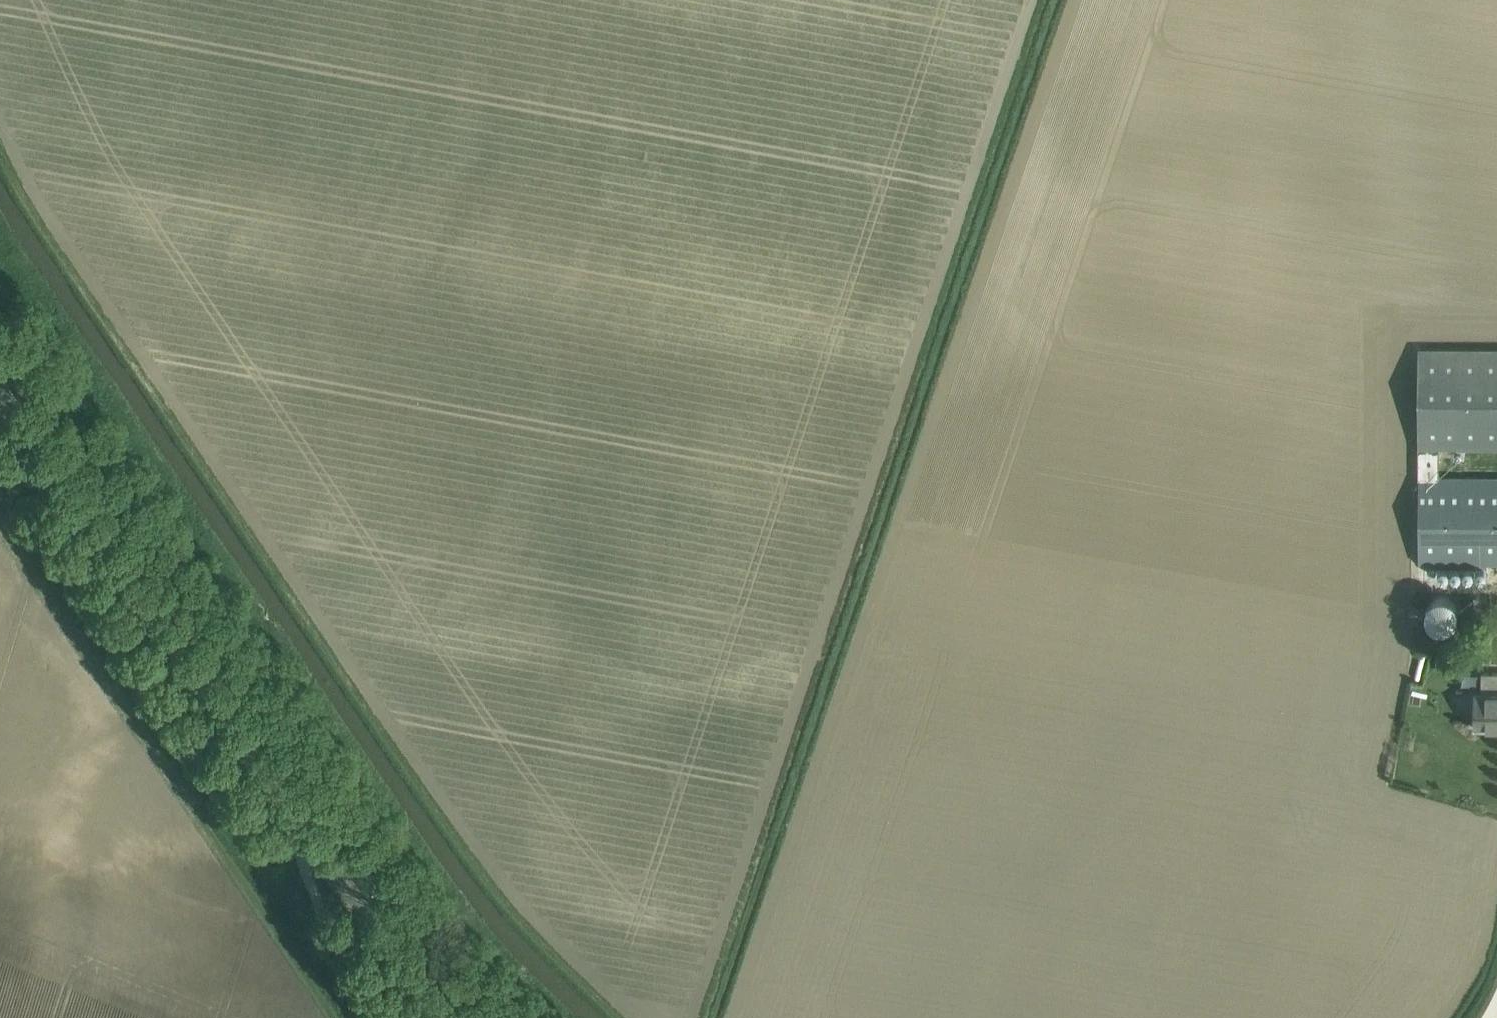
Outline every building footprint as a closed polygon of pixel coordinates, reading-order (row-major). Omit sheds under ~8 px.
[(1420,478),(1437,478),(1437,446),(1496,446),(1496,351),(1420,351),(1420,478)] [(1437,478),(1420,478),(1419,582),(1435,582),(1435,562),(1496,562),(1496,478),(1437,478)] [(1427,603),(1426,610),(1427,617),(1432,623),(1438,626),(1445,627),(1452,624),(1457,619),(1459,612),(1458,604),(1454,598),(1447,594),(1440,594),(1432,597),(1427,603)] [(1480,671),(1481,692),(1475,692),(1475,706),(1475,726),(1496,726),(1496,671),(1480,671)]
